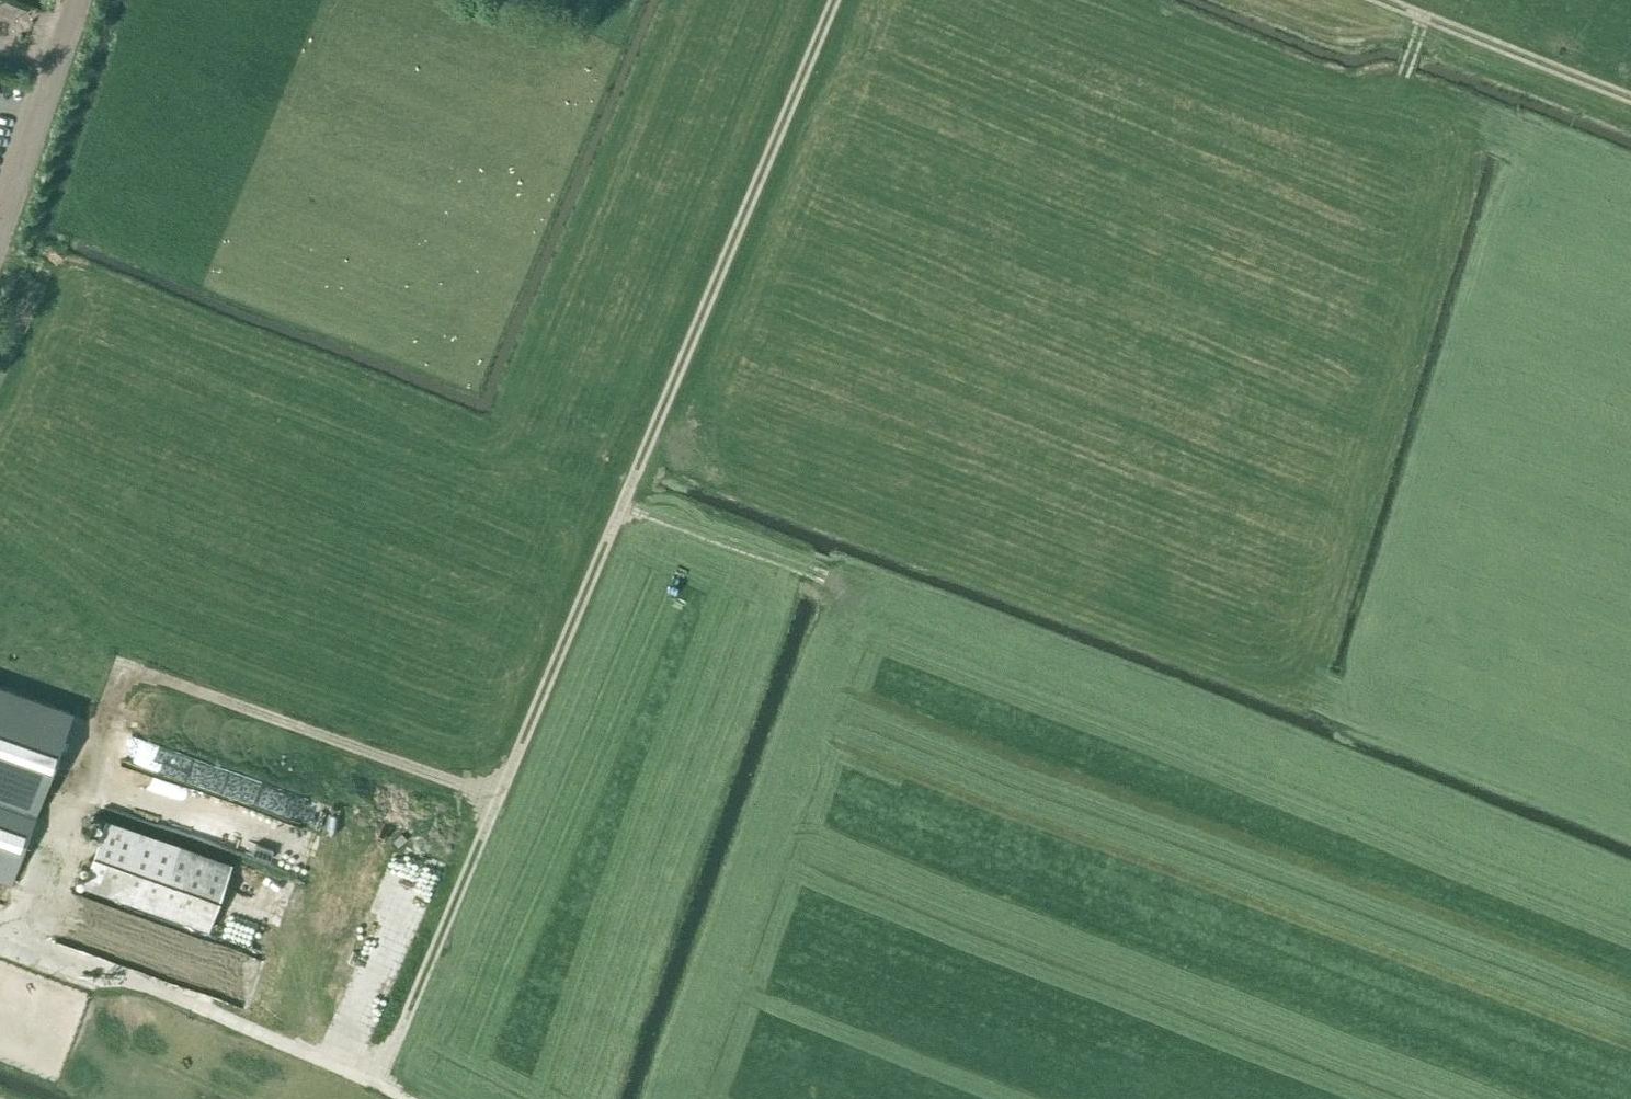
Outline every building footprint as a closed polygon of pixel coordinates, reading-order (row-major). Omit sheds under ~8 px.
[(71,714),(0,689),(0,878),(11,882),(71,714)] [(209,927),(231,865),(105,820),(83,882),(209,927)] [(226,880),(242,885),(251,861),(235,855),(226,880)]
